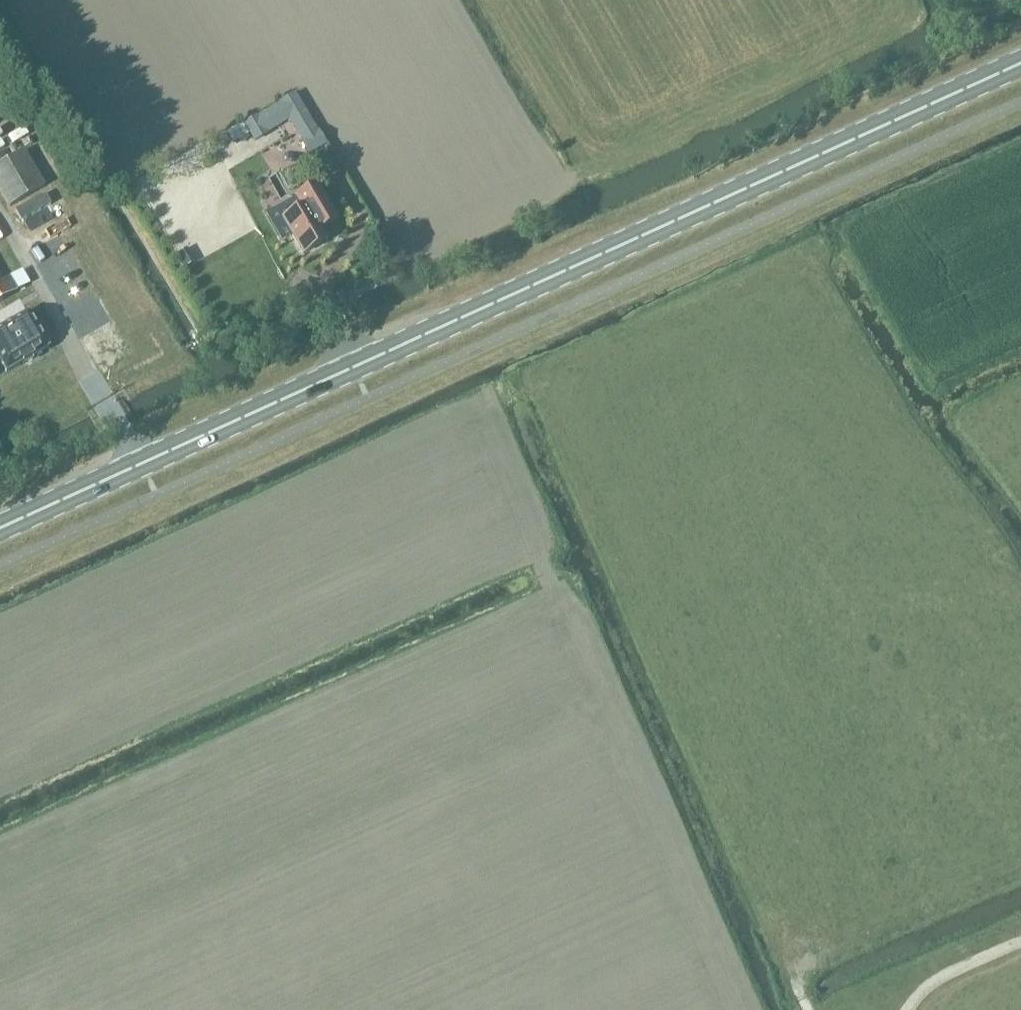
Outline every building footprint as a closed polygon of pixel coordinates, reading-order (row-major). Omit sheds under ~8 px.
[(296,94),(244,124),(254,140),(268,132),(265,127),(291,111),(307,137),(301,141),(310,154),(326,145),(296,94)] [(10,206),(44,185),(24,151),(0,165),(0,189),(10,206)] [(302,207),(283,218),(303,254),(328,239),(322,229),(338,220),(317,184),(296,197),(302,207)] [(17,292),(9,278),(0,283),(0,302),(17,292)] [(1,361),(6,369),(5,370),(7,372),(8,370),(23,361),(23,363),(25,362),(24,361),(31,357),(32,358),(33,357),(32,356),(47,347),(47,348),(49,346),(48,345),(46,342),(51,340),(40,322),(36,324),(28,312),(0,328),(0,361),(1,361)]
